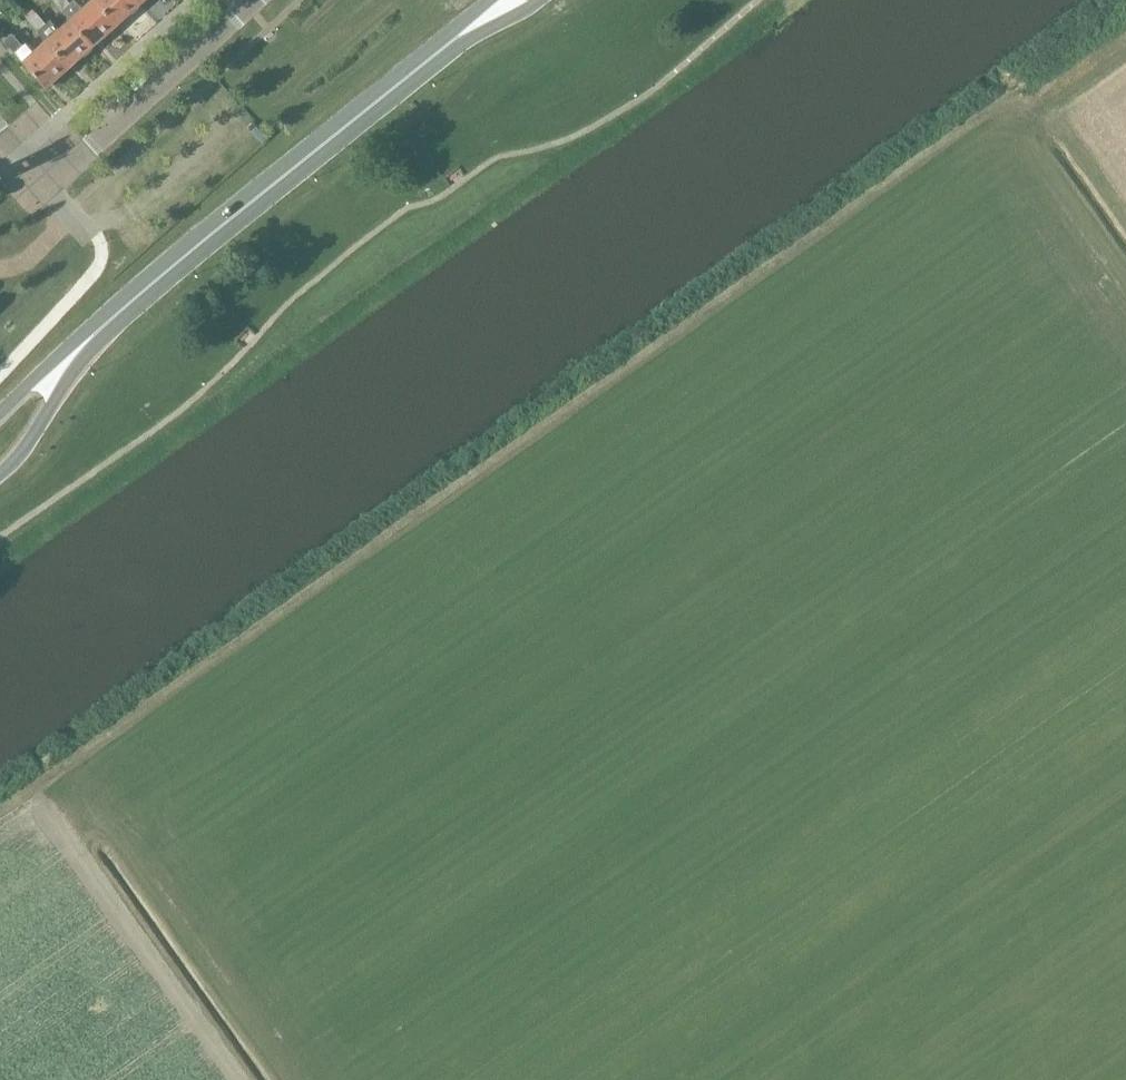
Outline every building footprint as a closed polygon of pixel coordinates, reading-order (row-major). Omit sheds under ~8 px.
[(69,2),(67,0),(53,0),(62,10),(67,16),(92,45),(116,24),(95,0),(91,0),(82,9),(74,0),(72,0),(69,2)] [(140,3),(137,0),(95,0),(116,24),(140,3)] [(50,19),(46,23),(36,12),(28,19),(38,31),(42,36),(68,66),(92,45),(67,16),(69,20),(58,29),(50,19)] [(14,52),(22,45),(12,33),(3,40),(14,52)] [(45,87),(68,66),(42,36),(45,41),(22,61),(45,87)]
